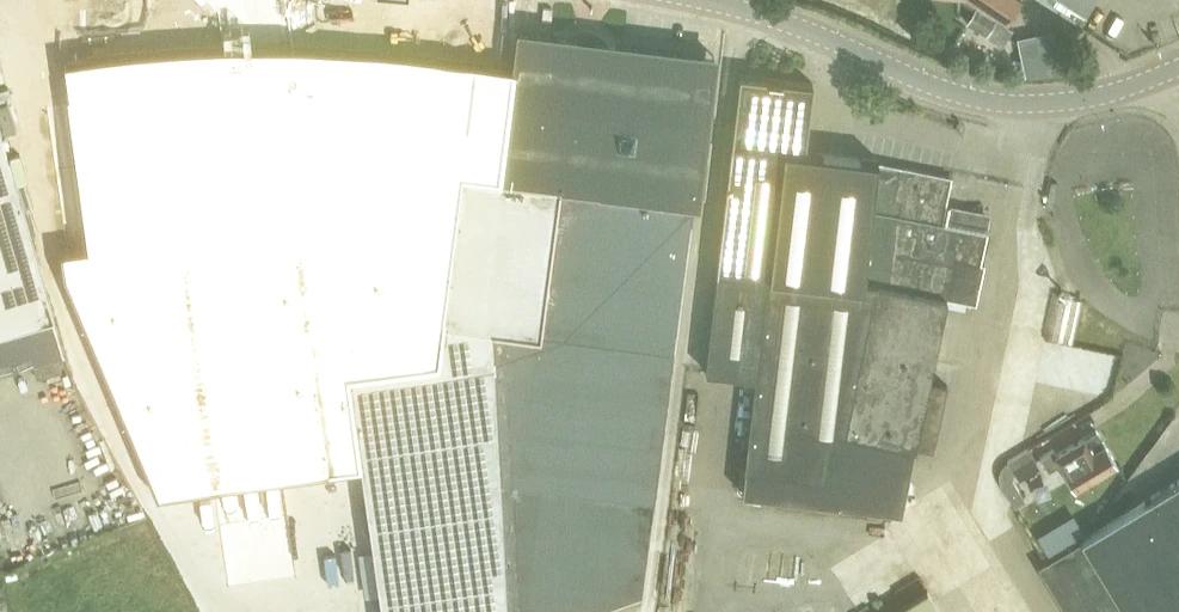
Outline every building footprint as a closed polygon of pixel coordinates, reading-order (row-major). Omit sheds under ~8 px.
[(966,23),(988,36),(998,19),(987,11),(994,0),(968,0),(976,5),(966,23)] [(1082,25),(1096,0),(1044,0),(1082,25)] [(348,375),(362,466),(374,552),(380,595),(383,611),(597,611),(643,596),(714,56),(600,41),(601,28),(584,26),(582,39),(519,30),(514,65),(500,175),(464,171),(444,322),(439,362),(348,375)] [(89,248),(57,252),(160,494),(362,466),(348,375),(439,362),(444,322),(464,171),(500,175),(514,65),(478,60),(406,56),(355,51),(292,48),(303,126),(234,135),(225,48),(155,53),(110,58),(63,65),(89,248)] [(977,302),(985,262),(981,262),(991,213),(947,203),(952,176),(879,161),(879,159),(806,150),(813,83),(740,74),(735,121),(705,370),(756,376),(745,468),(743,492),(901,510),(911,455),(913,446),(916,446),(934,449),(948,383),(930,380),(945,306),(965,310),(966,301),(977,302)] [(64,353),(54,317),(55,316),(0,126),(0,372),(64,353)] [(1069,293),(1056,329),(1076,336),(1090,301),(1069,293)] [(1064,370),(1060,388),(1094,396),(1102,359),(1055,348),(1051,367),(1064,370)] [(1117,463),(1097,429),(1085,436),(1082,432),(1041,456),(1049,471),(1061,464),(1076,488),(1092,479),(1094,481),(1106,473),(1105,471),(1117,463)] [(1015,507),(1026,500),(1013,479),(1014,472),(1036,459),(1030,448),(1008,461),(1001,466),(1000,471),(999,475),(999,479),(1000,482),(1015,507)] [(1082,539),(1082,540),(1039,566),(1066,611),(1178,611),(1178,480),(1082,539)] [(326,573),(347,570),(343,534),(321,536),(326,573)]
